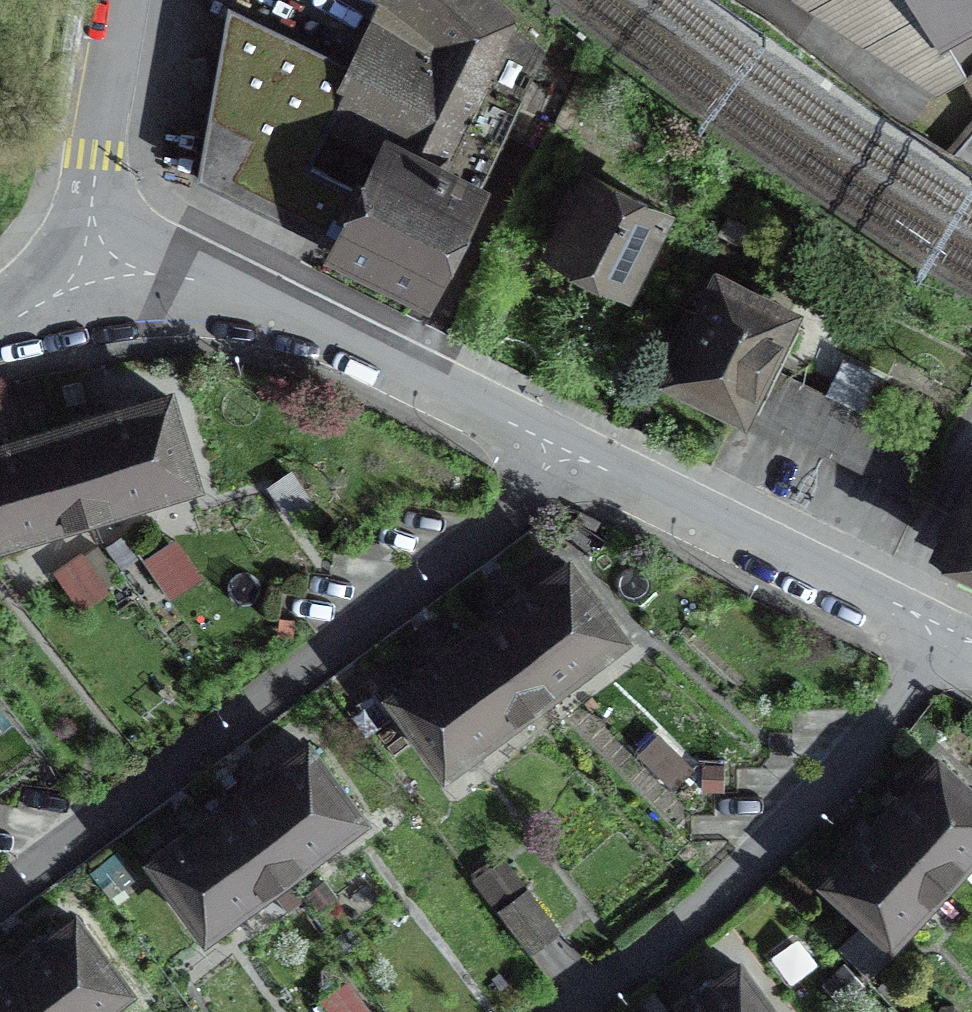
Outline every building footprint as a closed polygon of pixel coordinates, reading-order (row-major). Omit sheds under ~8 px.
[(423,295),(518,101),(549,37),(508,0),(391,0),(376,30),(374,29),(351,77),(263,35),(204,24),(177,174),(307,238),(324,202),(333,184),(305,170),(323,132),(352,146),(357,136),(384,149),(364,190),(355,186),(342,211),(351,216),(334,252),(423,295)] [(935,92),(971,72),(971,0),(796,0),(935,92)] [(951,158),(971,170),(971,131),(951,158)] [(579,197),(568,192),(559,211),(569,216),(552,251),(590,270),(586,277),(589,287),(603,293),(613,290),(616,284),(623,288),(659,218),(587,181),(579,197)] [(789,317),(716,281),(667,380),(909,500),(932,453),(763,368),(789,317)] [(86,517),(191,485),(166,399),(115,415),(112,413),(100,416),(91,419),(89,422),(61,431),(32,439),(29,437),(19,440),(8,444),(6,447),(0,449),(0,543),(86,517)] [(290,520),(309,507),(289,477),(270,490),(290,520)] [(939,551),(971,567),(971,483),(939,551)] [(82,606),(117,582),(95,549),(60,573),(82,606)] [(443,770),(531,705),(619,639),(565,568),(523,599),(519,599),(513,603),(503,611),(502,615),(478,633),(454,651),(450,650),(442,656),(433,663),(433,667),(390,699),(443,770)] [(249,791),(228,807),(208,822),(204,821),(196,827),(187,834),(186,838),(152,863),(204,933),(280,876),(356,820),(305,750),(271,775),(267,775),(260,779),(249,787),(249,791)] [(943,882),(971,851),(971,799),(935,765),(898,805),(892,800),(884,809),(875,819),(868,827),(858,838),(864,843),(826,884),(888,941),(943,882)] [(528,954),(554,934),(502,864),(476,883),(528,954)] [(11,958),(2,965),(0,966),(0,1011),(95,1011),(123,991),(72,922),(36,949),(31,943),(22,950),(11,958)] [(736,969),(694,1000),(690,999),(681,1006),(673,1011),(768,1011),(736,969)]
